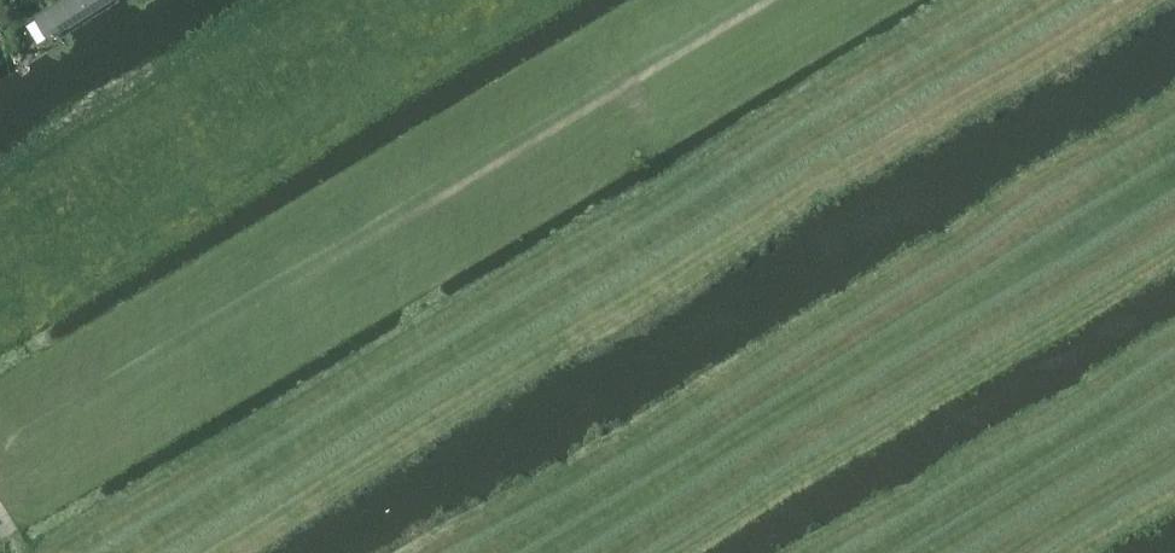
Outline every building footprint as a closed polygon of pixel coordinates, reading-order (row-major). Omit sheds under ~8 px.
[(50,42),(120,1),(120,0),(63,0),(34,18),(50,42)]
